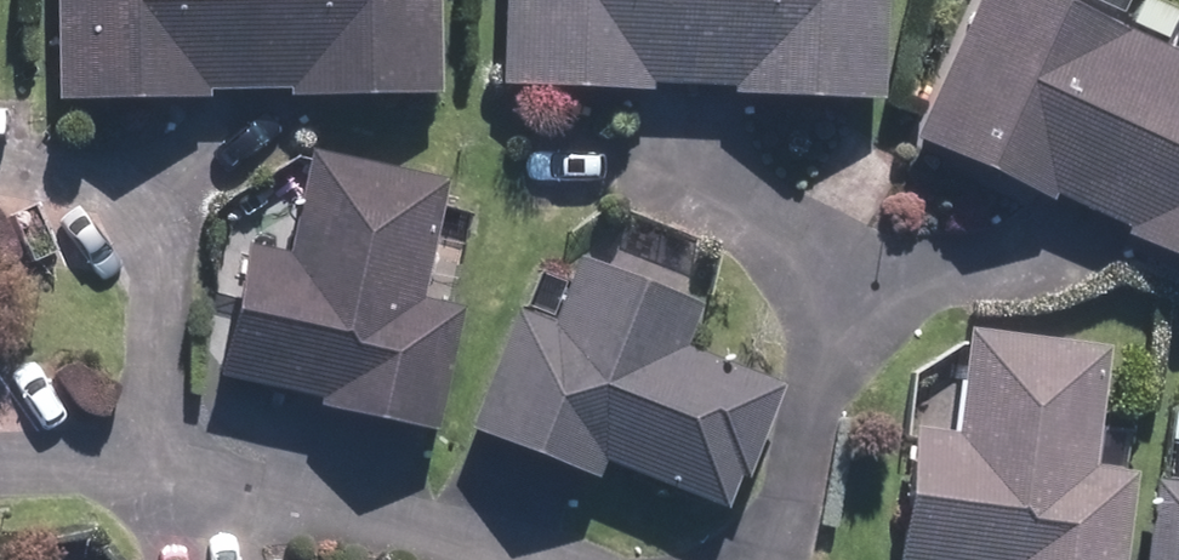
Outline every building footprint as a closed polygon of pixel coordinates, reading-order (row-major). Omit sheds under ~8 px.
[(49,102),(425,96),(423,0),(48,0),(49,102)] [(492,88),(868,102),(872,0),(495,0),(492,88)] [(1018,0),(976,0),(910,142),(1178,266),(1178,74),(1018,0)] [(240,258),(210,383),(316,408),(315,411),(424,437),(453,317),(408,306),(436,191),(305,160),(279,267),(240,258)] [(509,320),(462,433),(582,483),(590,463),(711,513),(761,391),(673,354),(686,322),(568,273),(543,334),(509,320)] [(890,559),(1113,559),(1124,481),(1081,475),(1097,356),(964,338),(950,446),(906,440),(890,559)] [(1145,491),(1136,559),(1178,559),(1178,496),(1145,491)]
